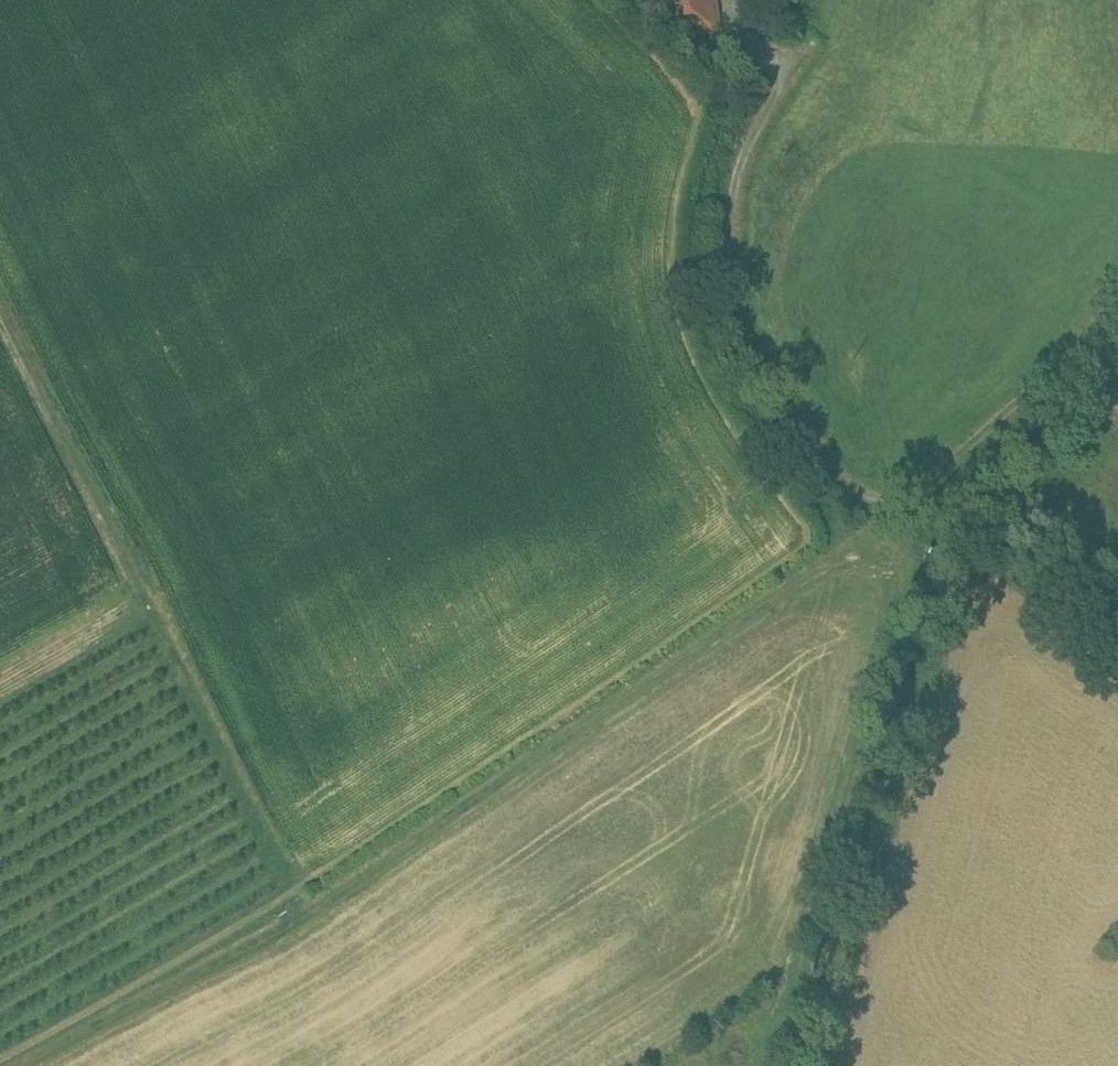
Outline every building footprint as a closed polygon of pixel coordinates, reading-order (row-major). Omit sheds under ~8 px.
[(664,40),(704,36),(701,1),(713,0),(660,0),(664,40)]
